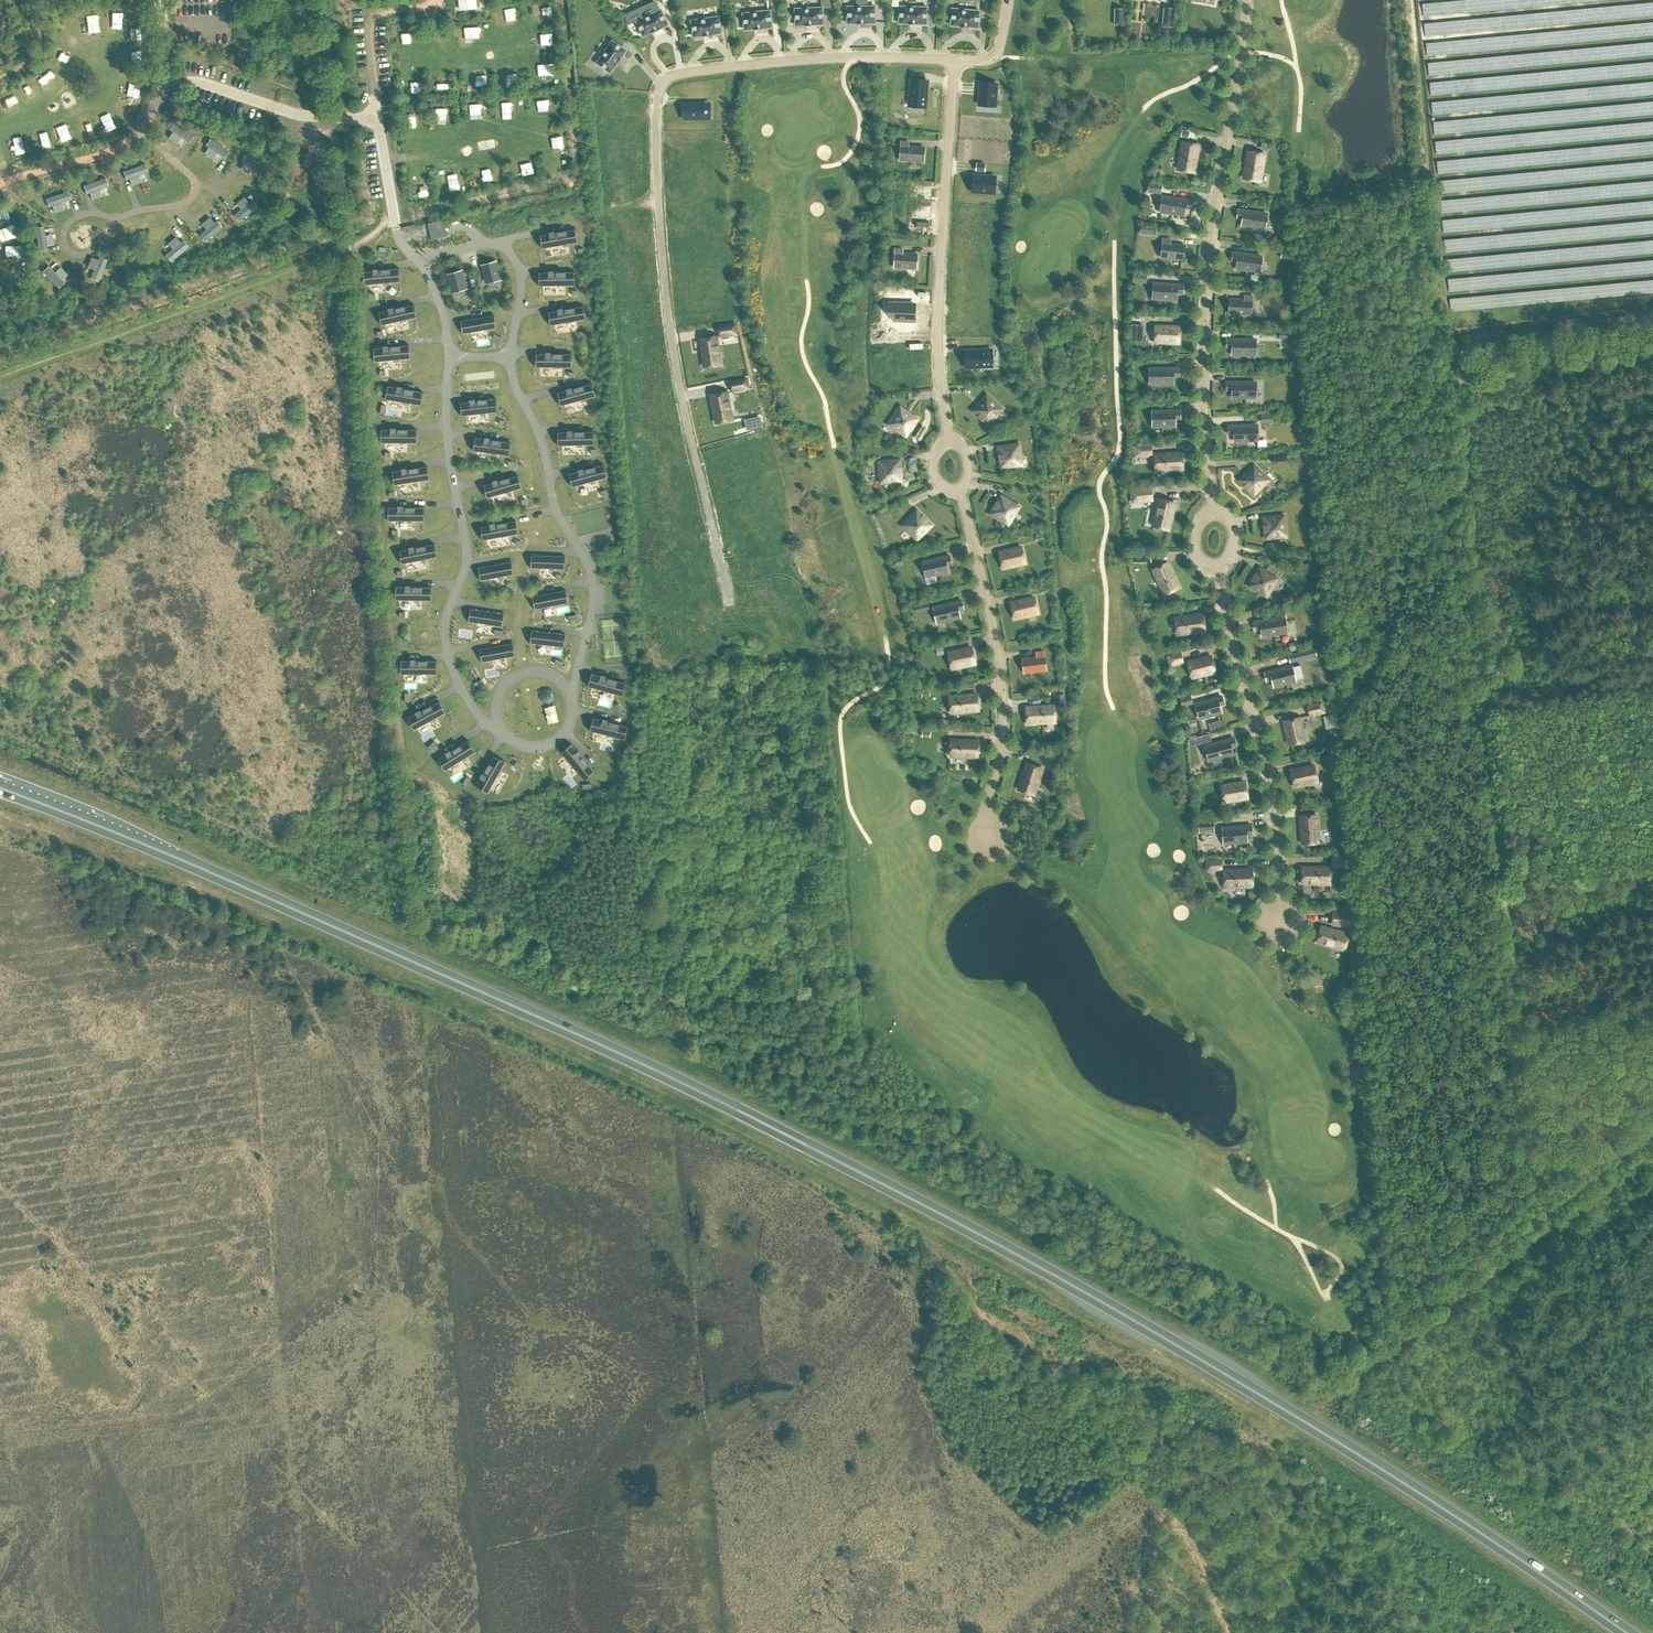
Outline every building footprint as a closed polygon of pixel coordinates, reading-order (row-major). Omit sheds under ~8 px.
[(656,0),(625,14),(629,24),(636,21),(643,36),(668,25),(661,9),(660,10),(656,0)] [(875,6),(847,6),(848,23),(875,23),(875,6)] [(900,6),(899,23),(908,23),(908,24),(917,24),(927,24),(927,7),(900,6)] [(822,7),(795,9),(796,25),(823,24),(822,7)] [(1171,26),(1174,8),(1164,7),(1161,25),(1171,26)] [(980,11),(952,8),(951,25),(978,28),(980,11)] [(1114,26),(1124,26),(1124,8),(1114,8),(1114,26)] [(772,27),(770,10),(743,13),(745,30),(772,27)] [(610,17),(616,39),(623,37),(617,15),(610,17)] [(718,16),(691,20),(694,37),(721,33),(718,16)] [(442,42),(453,42),(453,32),(442,32),(442,42)] [(612,40),(596,63),(610,73),(626,50),(612,40)] [(534,51),(534,41),(522,41),(522,52),(534,51)] [(22,88),(34,84),(30,73),(18,78),(22,88)] [(911,80),(909,106),(925,107),(927,82),(911,80)] [(979,84),(978,107),(994,107),(995,85),(979,84)] [(698,102),(675,105),(678,121),(700,118),(698,102)] [(519,105),(520,122),(531,122),(530,105),(519,105)] [(493,121),(503,117),(499,107),(489,111),(493,121)] [(465,116),(457,116),(458,124),(465,124),(465,116)] [(69,120),(59,123),(62,135),(73,133),(69,120)] [(419,120),(419,134),(432,134),(433,120),(419,120)] [(1188,138),(1190,131),(1182,129),(1181,136),(1188,138)] [(909,142),(901,141),(900,160),(923,162),(924,147),(909,146),(909,142)] [(1194,172),(1198,145),(1182,142),(1178,169),(1194,172)] [(1262,142),(1260,149),(1268,150),(1269,143),(1262,142)] [(1264,154),(1248,151),(1244,178),(1260,181),(1264,154)] [(530,161),(534,171),(546,167),(542,157),(530,161)] [(994,193),(995,177),(973,175),(972,191),(994,193)] [(431,195),(441,193),(439,181),(429,183),(431,195)] [(1149,182),(1147,192),(1160,194),(1162,184),(1149,182)] [(1191,200),(1162,196),(1160,211),(1183,215),(1184,207),(1190,208),(1191,200)] [(1267,214),(1238,210),(1237,217),(1242,218),(1241,226),(1265,229),(1267,214)] [(441,220),(428,223),(431,240),(445,237),(441,220)] [(574,229),(541,235),(544,248),(576,243),(574,229)] [(1184,245),(1170,243),(1171,239),(1163,238),(1162,243),(1161,257),(1183,259),(1184,245)] [(895,248),(894,267),(916,268),(917,254),(903,253),(903,249),(895,248)] [(1282,250),(1281,257),(1290,258),(1291,251),(1282,250)] [(1233,252),(1232,260),(1237,261),(1236,268),(1260,271),(1261,256),(1233,252)] [(502,279),(497,260),(480,265),(485,284),(502,279)] [(398,268),(365,271),(366,285),(399,282),(398,268)] [(468,289),(463,269),(446,274),(451,293),(468,289)] [(573,272),(540,272),(541,286),(573,285),(573,272)] [(1176,300),(1177,292),(1182,293),(1182,285),(1154,283),(1152,298),(1176,300)] [(1229,313),(1251,314),(1252,300),(1251,300),(1252,296),(1244,295),(1244,300),(1229,299),(1229,313)] [(894,311),(893,320),(914,320),(915,304),(889,303),(888,311),(894,311)] [(414,305),(379,312),(381,325),(416,318),(414,305)] [(582,306),(550,312),(552,325),(584,319),(582,306)] [(492,315),(462,320),(464,334),(495,328),(492,315)] [(718,327),(720,338),(738,335),(736,324),(718,327)] [(1178,343),(1179,326),(1155,326),(1155,342),(1178,343)] [(1279,330),(1279,339),(1290,339),(1298,339),(1298,330),(1279,330)] [(494,334),(492,338),(500,343),(502,338),(494,334)] [(720,364),(716,336),(700,339),(704,367),(720,364)] [(1256,339),(1227,339),(1227,347),(1232,347),(1232,354),(1256,355),(1256,339)] [(408,345),(375,348),(376,361),(409,358),(408,345)] [(965,351),(965,367),(990,367),(990,351),(965,351)] [(537,353),(537,367),(570,367),(570,354),(537,353)] [(1178,368),(1149,368),(1150,384),(1173,384),(1173,376),(1178,376),(1178,368)] [(730,382),(733,392),(750,389),(747,378),(730,382)] [(1256,397),(1255,382),(1227,382),(1227,390),(1232,390),(1232,397),(1256,397)] [(590,384),(559,392),(562,405),(594,397),(590,384)] [(389,386),(387,399),(419,405),(422,391),(389,386)] [(732,420),(726,392),(710,395),(716,423),(732,420)] [(987,395),(973,410),(988,424),(1002,409),(987,395)] [(495,398),(462,402),(463,415),(496,412),(495,398)] [(900,407),(889,424),(906,435),(917,418),(900,407)] [(1180,410),(1151,411),(1151,426),(1175,426),(1175,418),(1180,418),(1180,410)] [(1261,423),(1272,423),(1272,414),(1261,414),(1261,423)] [(755,428),(763,427),(760,416),(752,417),(755,428)] [(1229,434),(1234,433),(1234,441),(1257,441),(1257,425),(1228,426),(1229,434)] [(382,429),(383,443),(415,443),(415,429),(382,429)] [(592,431),(559,432),(560,445),(592,445),(592,431)] [(477,437),(475,451),(508,455),(509,442),(477,437)] [(877,438),(875,444),(882,446),(884,440),(877,438)] [(1153,456),(1152,443),(1132,444),(1133,458),(1153,456)] [(1019,444),(999,447),(1001,467),(1021,464),(1019,444)] [(1183,469),(1182,452),(1154,455),(1155,471),(1183,469)] [(899,460),(879,462),(881,482),(901,480),(899,460)] [(602,465),(570,473),(574,486),(606,478),(602,465)] [(426,466),(394,471),(396,485),(428,480),(426,466)] [(1239,480),(1254,494),(1268,480),(1254,466),(1239,480)] [(517,475),(485,485),(489,498),(520,488),(517,475)] [(1130,490),(1131,504),(1153,502),(1152,487),(1130,490)] [(1001,496),(991,513),(1008,524),(1018,507),(1001,496)] [(1175,503),(1159,499),(1153,526),(1168,530),(1175,503)] [(390,507),(390,521),(423,521),(423,507),(390,507)] [(1135,531),(1147,534),(1152,512),(1139,509),(1135,531)] [(995,524),(984,520),(986,513),(979,510),(974,524),(992,530),(995,524)] [(931,525),(917,511),(903,525),(917,539),(931,525)] [(1264,518),(1266,538),(1286,536),(1284,516),(1264,518)] [(514,521),(482,526),(484,540),(517,534),(514,521)] [(890,534),(888,542),(903,546),(906,539),(890,534)] [(433,544),(401,550),(403,563),(436,557),(433,544)] [(1000,552),(1003,568),(1025,563),(1021,547),(1000,552)] [(1131,562),(1151,562),(1151,553),(1131,554),(1131,562)] [(533,554),(532,568),(563,569),(564,556),(533,554)] [(949,556),(923,562),(926,577),(948,572),(946,565),(951,563),(949,556)] [(901,557),(895,558),(896,566),(903,565),(901,557)] [(510,561),(479,567),(482,580),(512,575),(510,561)] [(1164,594),(1179,587),(1167,562),(1152,569),(1164,594)] [(1259,568),(1249,586),(1267,596),(1277,578),(1259,568)] [(1309,568),(1308,575),(1317,577),(1319,569),(1309,568)] [(397,586),(397,600),(430,600),(430,587),(397,586)] [(564,590),(534,596),(536,609),(567,603),(564,590)] [(1034,597),(1011,602),(1015,618),(1038,613),(1034,597)] [(961,601),(933,607),(937,622),(960,617),(958,610),(963,608),(961,601)] [(923,611),(929,609),(927,602),(921,604),(923,611)] [(472,608),(470,622),(501,626),(503,613),(472,608)] [(1204,630),(1202,614),(1175,618),(1177,634),(1204,630)] [(1256,629),(1261,628),(1262,636),(1287,632),(1284,617),(1254,622),(1256,629)] [(533,630),(532,643),(562,647),(564,633),(533,630)] [(511,643),(481,648),(483,662),(514,656),(511,643)] [(942,645),(935,646),(937,654),(944,652),(942,645)] [(972,647),(949,652),(952,668),(975,663),(972,647)] [(1300,660),(1310,658),(1307,648),(1297,651),(1300,660)] [(1036,656),(1022,658),(1024,673),(1046,670),(1044,651),(1036,652),(1036,656)] [(1181,651),(1166,654),(1169,667),(1184,663),(1181,651)] [(1215,672),(1211,656),(1188,662),(1192,677),(1215,672)] [(556,659),(554,663),(562,667),(564,662),(556,659)] [(402,661),(402,674),(435,674),(435,661),(402,661)] [(1272,679),(1274,686),(1296,681),(1293,666),(1265,673),(1267,680),(1272,679)] [(593,674),(589,687),(621,695),(625,682),(593,674)] [(541,692),(540,695),(541,699),(543,702),(547,703),(551,702),(554,699),(555,695),(554,692),(551,689),(547,688),(543,689),(541,692)] [(922,697),(930,696),(929,688),(921,689),(922,697)] [(1056,711),(1065,710),(1064,693),(1055,694),(1056,711)] [(977,694),(950,696),(951,713),(979,710),(977,694)] [(1190,694),(1180,697),(1183,707),(1193,704),(1190,694)] [(1194,704),(1198,719),(1221,713),(1219,705),(1224,704),(1222,696),(1194,704)] [(438,701),(409,717),(415,729),(444,713),(438,701)] [(1306,705),(1309,717),(1326,713),(1323,701),(1306,705)] [(619,702),(615,705),(621,712),(625,709),(619,702)] [(1054,705),(1026,707),(1027,723),(1055,721),(1054,705)] [(1284,721),(1289,744),(1305,740),(1299,717),(1284,721)] [(595,718),(591,731),(623,739),(627,726),(595,718)] [(1189,746),(1202,743),(1200,735),(1196,737),(1189,738),(1187,739),(1189,746)] [(979,759),(980,739),(950,738),(949,758),(979,759)] [(1234,738),(1205,746),(1209,761),(1233,754),(1231,747),(1236,746),(1234,738)] [(434,740),(428,747),(431,750),(438,744),(434,740)] [(467,741),(439,758),(446,770),(474,752),(467,741)] [(573,745),(562,753),(583,779),(594,770),(573,745)] [(493,756),(477,785),(489,792),(505,763),(493,756)] [(1027,763),(1018,789),(1034,794),(1042,768),(1027,763)] [(1314,765),(1293,770),(1291,770),(1294,786),(1317,781),(1314,765)] [(1008,767),(999,792),(1013,798),(1022,773),(1008,767)] [(467,776),(462,784),(467,786),(471,778),(467,776)] [(1248,798),(1245,782),(1222,786),(1224,802),(1248,798)] [(1302,843),(1318,842),(1316,815),(1300,816),(1302,843)] [(1198,821),(1199,833),(1214,832),(1213,820),(1198,821)] [(1251,826),(1223,827),(1223,843),(1247,841),(1246,834),(1252,833),(1251,826)] [(1332,856),(1332,869),(1349,868),(1349,856),(1332,856)] [(1205,859),(1205,871),(1222,871),(1222,859),(1205,859)] [(1302,883),(1331,884),(1331,868),(1302,867),(1302,883)] [(1252,886),(1252,869),(1224,870),(1225,887),(1252,886)] [(1159,920),(1167,918),(1165,908),(1156,911),(1159,920)] [(1331,926),(1350,927),(1350,912),(1332,911),(1331,926)] [(1348,934),(1322,926),(1317,942),(1344,949),(1348,934)]
